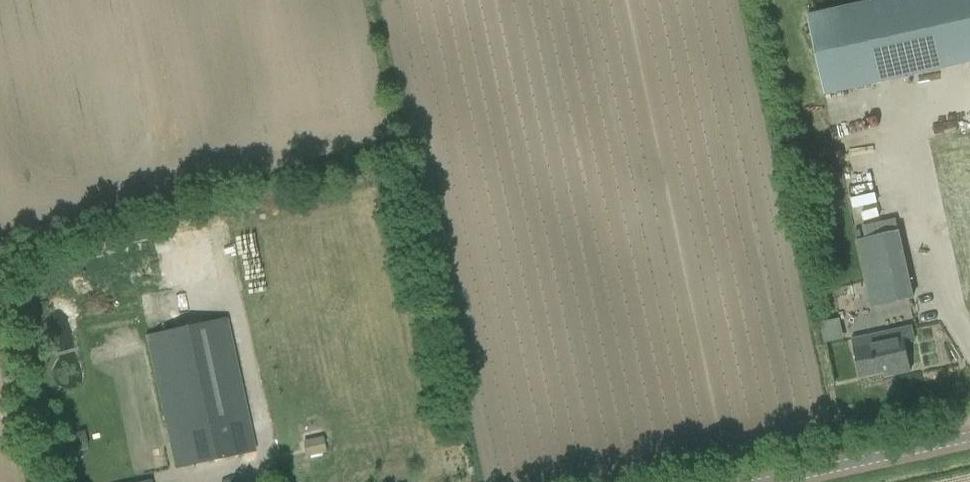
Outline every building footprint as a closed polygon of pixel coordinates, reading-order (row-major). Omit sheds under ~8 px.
[(807,16),(825,96),(969,64),(969,0),(878,0),(807,16)] [(962,69),(905,82),(958,315),(969,313),(969,106),(962,69)] [(872,307),(913,298),(895,219),(862,226),(865,240),(857,241),(872,307)] [(149,294),(140,296),(144,313),(153,311),(149,294)] [(186,327),(146,336),(171,449),(175,469),(255,452),(250,432),(226,319),(186,327)] [(825,340),(842,338),(839,319),(822,321),(825,340)] [(852,340),(856,358),(860,378),(891,371),(892,375),(911,371),(905,344),(914,342),(911,327),(852,340)] [(140,344),(126,347),(128,356),(141,353),(140,344)] [(84,430),(72,434),(76,449),(88,446),(84,430)] [(324,438),(306,442),(309,455),(326,451),(324,438)]
